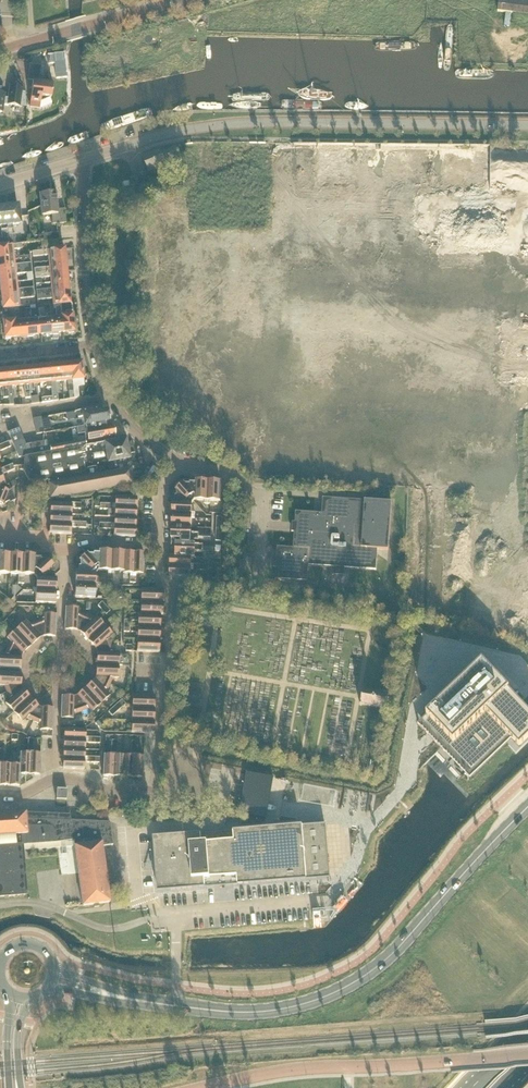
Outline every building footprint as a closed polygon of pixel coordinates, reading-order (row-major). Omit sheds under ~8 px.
[(505,0),(499,0),(497,12),(527,15),(527,3),(505,0)] [(63,54),(48,56),(49,65),(55,64),(56,80),(67,79),(64,54),(63,54)] [(39,82),(41,66),(30,65),(28,81),(33,81),(30,102),(29,108),(40,109),(40,103),(41,102),(42,102),(50,99),(50,98),(51,99),(53,83),(39,82)] [(9,86),(6,106),(20,107),(22,88),(9,86)] [(197,154),(197,167),(205,167),(205,164),(217,164),(217,145),(204,145),(204,154),(197,154)] [(217,145),(217,164),(231,164),(231,145),(217,145)] [(231,145),(231,164),(244,164),(244,145),(231,145)] [(244,145),(244,164),(258,165),(258,145),(244,145)] [(258,145),(258,165),(271,165),(271,145),(258,145)] [(144,158),(150,172),(180,159),(179,158),(184,156),(180,147),(176,149),(175,148),(161,154),(160,152),(144,158)] [(500,153),(501,199),(523,199),(523,187),(527,187),(527,153),(500,153)] [(155,182),(155,196),(176,196),(176,183),(155,182)] [(265,192),(264,205),(284,205),(284,192),(265,192)] [(53,225),(66,223),(64,210),(57,210),(55,194),(40,195),(42,216),(52,215),(53,225)] [(155,196),(154,196),(154,208),(176,208),(176,196),(155,196)] [(9,245),(15,245),(14,234),(12,235),(11,230),(13,230),(12,225),(20,225),(18,206),(16,206),(15,205),(12,206),(11,207),(5,208),(9,245)] [(264,205),(264,216),(284,217),(284,205),(264,205)] [(1,227),(2,239),(0,240),(0,246),(9,245),(5,208),(0,208),(0,227),(1,227)] [(154,208),(154,220),(176,220),(176,208),(154,208)] [(264,216),(264,228),(284,228),(284,217),(264,216)] [(264,228),(264,240),(283,240),(284,228),(264,228)] [(44,242),(58,240),(57,233),(43,234),(44,242)] [(58,240),(44,242),(41,242),(42,250),(59,248),(58,240)] [(264,240),(264,252),(283,252),(283,240),(264,240)] [(15,245),(9,245),(0,246),(0,259),(15,258),(14,250),(21,249),(21,244),(15,245)] [(65,253),(64,249),(59,249),(33,253),(33,257),(48,256),(49,262),(67,260),(66,254),(65,253)] [(283,252),(264,252),(264,263),(283,263),(283,252)] [(0,259),(0,272),(31,268),(31,263),(15,265),(15,258),(0,259)] [(67,260),(49,262),(49,268),(34,269),(35,274),(66,271),(66,267),(67,266),(67,260)] [(264,264),(264,275),(283,275),(283,264),(264,264)] [(155,267),(155,279),(177,279),(177,267),(155,267)] [(17,282),(17,274),(32,273),(31,268),(0,272),(0,284),(17,282)] [(50,277),(51,283),(69,281),(68,277),(67,275),(66,271),(35,274),(35,279),(50,277)] [(264,275),(263,287),(283,287),(283,275),(264,275)] [(155,279),(155,292),(177,292),(177,279),(155,279)] [(37,296),(69,293),(68,289),(69,287),(69,281),(51,283),(51,289),(37,291),(37,296)] [(34,293),(33,288),(18,290),(17,282),(0,284),(0,290),(1,290),(2,296),(34,293)] [(177,292),(155,292),(155,305),(177,305),(177,292)] [(3,309),(13,308),(18,308),(18,307),(20,307),(19,299),(34,298),(34,293),(2,296),(2,301),(1,303),(2,306),(3,307),(3,309)] [(55,307),(60,307),(65,307),(65,312),(72,312),(71,305),(70,304),(69,302),(71,301),(70,298),(69,296),(69,293),(37,296),(38,300),(52,299),(53,305),(55,305),(55,307)] [(38,335),(37,320),(35,306),(30,306),(32,318),(25,319),(27,337),(32,337),(33,335),(38,335)] [(60,307),(55,307),(56,316),(50,317),(52,335),(57,334),(58,333),(63,332),(60,307)] [(69,333),(74,333),(72,315),(66,316),(65,312),(65,307),(60,307),(63,332),(67,332),(69,333)] [(3,322),(5,340),(10,339),(11,337),(16,337),(13,308),(3,309),(2,311),(2,317),(9,316),(10,321),(3,322)] [(21,338),(27,337),(25,319),(19,320),(19,311),(18,311),(18,308),(13,308),(16,337),(20,337),(21,338)] [(38,309),(40,320),(41,334),(45,334),(47,335),(52,335),(50,317),(44,317),(43,309),(38,309)] [(74,399),(79,398),(77,380),(83,379),(82,362),(82,361),(77,362),(76,363),(71,364),(74,399)] [(67,381),(69,399),(74,399),(71,364),(67,364),(66,363),(60,364),(62,381),(67,381)] [(53,366),(49,366),(52,389),(51,389),(52,402),(57,401),(56,382),(62,381),(60,364),(53,364),(53,366)] [(52,389),(49,366),(45,366),(43,365),(38,366),(40,384),(45,383),(46,389),(51,389),(52,389)] [(40,384),(38,366),(32,366),(31,368),(28,368),(30,394),(32,394),(32,391),(34,390),(33,384),(40,384)] [(18,386),(23,385),(25,397),(30,397),(30,394),(28,368),(24,368),(22,367),(16,368),(18,386)] [(9,370),(5,370),(7,387),(8,387),(9,398),(10,406),(14,405),(12,386),(18,386),(16,368),(10,368),(9,370)] [(5,370),(1,371),(0,370),(0,388),(2,388),(3,399),(9,398),(8,387),(7,387),(5,370)] [(39,404),(38,396),(30,397),(31,405),(39,404)] [(84,426),(106,422),(108,422),(107,411),(102,412),(101,407),(81,411),(77,411),(78,418),(82,417),(84,426)] [(44,433),(41,418),(33,419),(36,435),(44,433)] [(106,438),(115,437),(113,427),(107,428),(106,423),(84,427),(76,428),(77,436),(87,434),(88,440),(85,441),(86,446),(107,442),(106,438)] [(18,427),(7,432),(10,438),(21,434),(18,427)] [(10,438),(13,444),(23,439),(21,434),(10,438)] [(19,458),(25,457),(26,456),(24,445),(26,445),(23,439),(13,444),(19,458)] [(2,444),(4,450),(11,447),(8,441),(2,444)] [(45,481),(48,481),(50,500),(133,484),(132,482),(130,469),(126,470),(125,460),(129,459),(128,456),(130,455),(129,452),(127,451),(126,444),(125,445),(121,442),(121,441),(107,443),(107,442),(86,446),(86,447),(52,453),(52,452),(51,452),(43,454),(41,454),(34,455),(26,456),(25,457),(23,471),(28,481),(44,481),(45,481)] [(85,441),(50,447),(51,452),(52,452),(52,453),(86,447),(86,446),(85,441)] [(41,454),(39,443),(31,444),(34,455),(41,454)] [(34,455),(31,444),(26,445),(24,445),(26,456),(34,455)] [(4,484),(1,475),(9,472),(7,466),(1,469),(2,472),(0,473),(0,486),(4,484)] [(17,486),(15,481),(9,484),(11,489),(17,486)] [(177,492),(177,497),(175,497),(175,502),(193,503),(195,501),(196,481),(196,484),(190,483),(190,485),(186,485),(184,483),(176,491),(177,492)] [(195,501),(205,501),(205,505),(208,505),(208,482),(196,481),(195,501)] [(221,482),(208,482),(208,505),(211,505),(211,501),(220,502),(221,482)] [(4,484),(0,486),(0,505),(4,506),(4,505),(9,503),(10,504),(15,502),(8,486),(5,485),(4,484)] [(136,498),(115,497),(115,505),(107,504),(107,510),(113,510),(113,507),(136,508),(136,498)] [(392,504),(330,500),(328,515),(297,512),(294,549),(278,548),(276,580),(308,583),(309,567),(377,572),(378,552),(388,552),(392,504)] [(195,513),(192,513),(192,504),(193,503),(175,502),(173,502),(172,515),(195,516),(195,513)] [(72,505),(51,504),(50,514),(71,515),(72,509),(81,510),(81,504),(72,503),(72,505)] [(115,510),(115,517),(135,518),(136,508),(113,507),(113,510),(115,510)] [(244,530),(251,530),(253,507),(246,507),(244,530)] [(71,515),(50,514),(50,524),(73,525),(73,522),(71,522),(71,515)] [(191,528),(191,519),(195,519),(195,516),(172,515),(172,527),(191,528)] [(114,524),(106,524),(106,529),(112,530),(112,527),(135,528),(135,518),(115,517),(114,524)] [(71,528),(79,528),(79,522),(73,522),(73,525),(50,524),(49,534),(70,535),(71,528)] [(112,527),(112,530),(114,530),(114,537),(134,538),(135,528),(112,527)] [(199,541),(211,541),(212,535),(199,535),(199,534),(191,534),(191,528),(172,527),(172,528),(172,540),(199,541)] [(216,552),(216,546),(203,546),(203,545),(176,544),(176,557),(191,558),(195,558),(195,552),(203,553),(203,552),(216,552)] [(108,571),(108,573),(110,573),(112,552),(99,551),(99,554),(98,571),(108,571)] [(110,573),(108,573),(107,581),(113,581),(113,571),(123,572),(124,553),(112,552),(110,573)] [(130,574),(130,577),(133,577),(134,553),(124,553),(123,572),(123,574),(130,574)] [(136,574),(143,574),(144,554),(134,553),(133,577),(130,577),(129,583),(135,583),(136,574)] [(0,583),(1,574),(9,574),(10,555),(0,554),(0,583)] [(87,554),(79,561),(81,563),(80,567),(78,567),(78,573),(95,574),(98,571),(99,554),(93,554),(93,555),(88,555),(87,554)] [(19,575),(18,580),(24,580),(24,575),(21,575),(22,555),(10,555),(9,574),(19,575)] [(21,575),(24,575),(34,575),(34,558),(35,558),(35,556),(22,555),(21,575)] [(171,557),(170,567),(194,568),(194,565),(191,565),(191,558),(176,557),(171,557)] [(34,575),(37,578),(53,579),(54,574),(52,573),(53,569),(54,567),(46,559),(45,561),(40,560),(40,559),(35,558),(34,558),(34,575)] [(170,567),(170,577),(191,578),(191,571),(200,571),(200,565),(194,565),(194,568),(170,567)] [(95,586),(95,583),(95,574),(78,573),(76,573),(75,585),(95,586)] [(37,578),(36,588),(36,591),(55,592),(56,579),(53,579),(37,578)] [(75,598),(94,599),(94,589),(104,590),(104,584),(95,583),(95,586),(75,585),(75,598)] [(36,594),(35,604),(55,605),(55,592),(36,591),(36,588),(33,588),(32,594),(36,594)] [(163,590),(142,589),(141,602),(163,603),(163,590)] [(106,615),(110,611),(102,602),(98,606),(106,615)] [(163,603),(141,602),(141,614),(138,614),(138,615),(160,615),(162,615),(163,603)] [(79,613),(78,609),(65,608),(64,630),(77,630),(79,631),(85,616),(79,613)] [(57,615),(44,615),(44,620),(36,622),(42,636),(43,636),(55,637),(57,615)] [(138,615),(138,627),(160,628),(160,615),(138,615)] [(80,631),(88,640),(104,626),(95,617),(92,619),(85,616),(79,631),(80,631)] [(29,625),(26,621),(16,630),(31,646),(40,637),(42,636),(36,622),(29,625)] [(96,649),(97,651),(112,646),(109,639),(113,635),(104,626),(88,640),(96,649)] [(160,628),(138,627),(138,639),(159,640),(160,628)] [(16,630),(7,638),(11,642),(7,649),(21,656),(22,654),(31,646),(16,630)] [(138,639),(137,652),(159,653),(159,640),(138,639)] [(118,665),(119,653),(114,653),(112,646),(97,651),(97,652),(97,665),(118,665)] [(0,655),(0,668),(20,669),(21,656),(7,649),(4,655),(0,655)] [(470,763),(507,726),(519,737),(527,728),(527,703),(478,654),(420,713),(470,763)] [(113,678),(118,678),(118,665),(97,665),(96,677),(96,678),(110,685),(113,678)] [(4,686),(6,693),(21,688),(21,686),(21,674),(0,672),(0,685),(4,686)] [(101,704),(110,695),(107,691),(110,685),(96,678),(95,679),(86,688),(101,704)] [(9,700),(5,703),(14,712),(30,698),(22,689),(21,688),(6,693),(9,700)] [(89,709),(91,712),(101,704),(86,688),(77,696),(76,697),(81,712),(89,709)] [(389,700),(389,699),(387,699),(385,696),(386,694),(384,693),(384,694),(380,694),(380,693),(379,692),(379,694),(373,693),(373,691),(372,691),(372,692),(364,691),(365,690),(364,690),(363,691),(362,691),(363,692),(361,704),(360,704),(360,705),(361,705),(361,706),(362,706),(362,705),(370,706),(369,707),(370,708),(370,706),(376,708),(376,709),(377,709),(378,708),(382,709),(383,710),(384,708),(387,706),(388,706),(388,705),(387,705),(388,700),(389,700)] [(155,696),(133,695),(132,708),(154,709),(155,696)] [(62,697),(61,718),(74,719),(74,714),(81,712),(76,697),(74,697),(62,697)] [(14,712),(23,722),(27,718),(34,721),(40,708),(38,707),(30,698),(14,712)] [(40,724),(40,730),(53,730),(54,709),(41,708),(40,708),(34,721),(40,724)] [(112,717),(122,708),(113,708),(108,712),(112,717)] [(132,708),(132,720),(154,721),(154,709),(132,708)] [(99,728),(108,720),(104,716),(95,724),(99,728)] [(132,733),(137,733),(153,734),(154,721),(132,720),(132,733)] [(85,737),(85,730),(64,729),(64,739),(87,740),(87,743),(93,744),(93,738),(85,737)] [(85,743),(87,743),(87,740),(64,739),(64,749),(85,750),(85,743)] [(34,746),(28,746),(27,752),(31,752),(30,775),(40,775),(40,754),(33,754),(34,746)] [(104,756),(103,763),(103,776),(113,777),(114,754),(117,754),(117,748),(111,748),(111,756),(104,756)] [(85,750),(64,749),(63,759),(86,760),(86,757),(84,757),(85,750)] [(143,757),(136,757),(137,749),(131,749),(130,755),(133,755),(133,778),(142,778),(143,757)] [(20,754),(20,766),(10,765),(9,786),(19,786),(20,775),(30,775),(31,752),(27,752),(27,754),(20,754)] [(114,754),(113,777),(123,777),(123,756),(117,756),(117,754),(114,754)] [(123,777),(133,778),(133,755),(130,755),(130,757),(123,756),(123,777)] [(84,770),(84,763),(92,763),(92,757),(86,757),(86,760),(63,759),(63,769),(84,770)] [(4,763),(1,763),(0,774),(0,786),(9,786),(10,765),(4,765),(4,763)] [(56,789),(56,800),(66,801),(67,790),(56,789)] [(24,896),(21,855),(21,851),(74,846),(83,906),(94,904),(94,907),(99,907),(98,904),(109,902),(102,846),(112,845),(109,822),(26,818),(25,812),(0,814),(0,898),(24,896)] [(154,839),(159,892),(330,878),(325,825),(154,839)]
